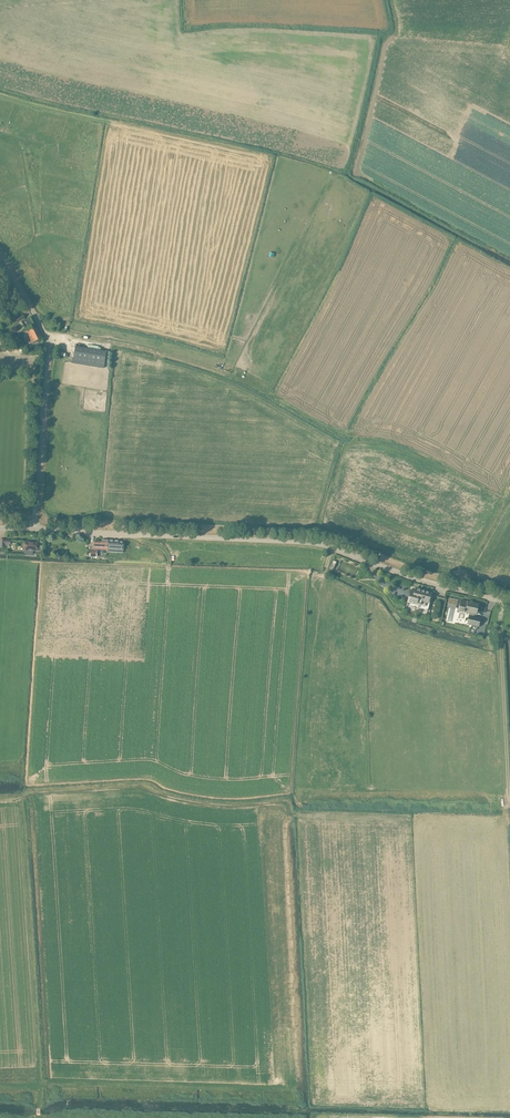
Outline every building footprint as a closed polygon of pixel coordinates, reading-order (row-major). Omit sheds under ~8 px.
[(42,338),(35,324),(33,325),(29,318),(22,322),(25,329),(17,333),(19,337),(22,335),(27,345),(42,338)] [(106,351),(76,346),(73,363),(103,368),(106,351)] [(4,540),(0,540),(0,547),(4,548),(4,544),(10,544),(10,541),(4,540)] [(108,540),(103,540),(103,542),(94,542),(93,550),(108,551),(108,547),(108,540)] [(120,541),(108,540),(108,547),(119,548),(120,541)] [(37,542),(33,542),(33,543),(25,543),(25,542),(24,550),(37,551),(37,542)] [(429,592),(417,589),(416,593),(411,592),(408,601),(419,603),(420,599),(427,601),(429,592)] [(468,602),(465,612),(474,615),(472,624),(485,627),(486,621),(480,620),(481,616),(484,606),(468,602)]
